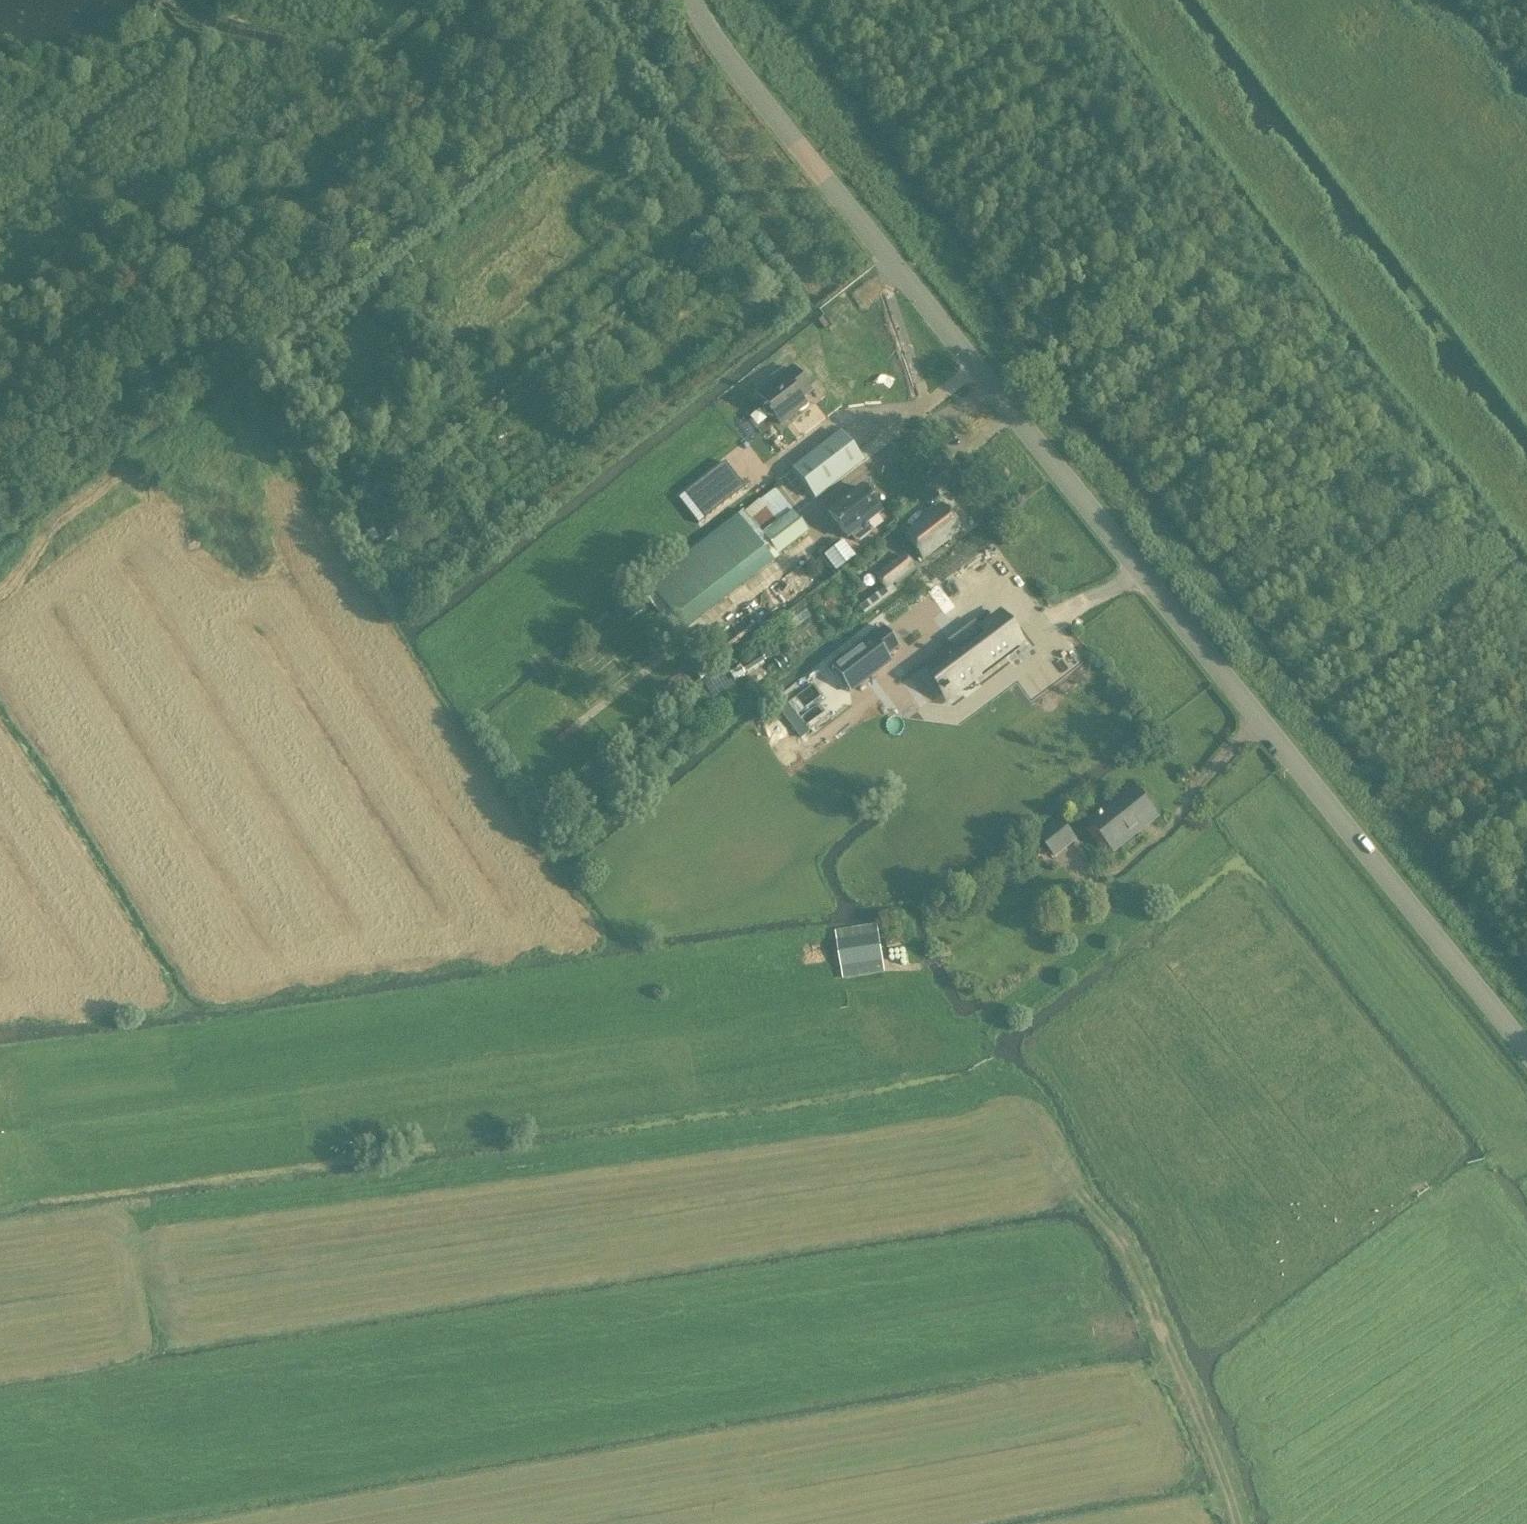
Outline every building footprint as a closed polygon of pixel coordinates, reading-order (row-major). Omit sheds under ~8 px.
[(807,389),(792,369),(757,396),(780,425),(805,406),(798,396),(807,389)] [(863,463),(840,432),(792,469),(815,500),(863,463)] [(706,477),(690,489),(711,515),(745,489),(725,463),(715,470),(717,472),(708,479),(706,477)] [(861,488),(846,499),(845,499),(844,500),(845,501),(839,505),(838,504),(837,505),(838,505),(828,513),(847,539),(851,536),(855,542),(859,542),(870,534),(871,529),(867,524),(881,513),(861,488)] [(922,560),(960,530),(942,507),(904,536),(922,560)] [(776,557),(777,556),(777,557),(808,533),(792,513),(762,536),(762,537),(761,537),(742,512),(648,584),(684,632),(778,560),(776,557)] [(903,556),(875,577),(886,590),(914,569),(903,556)] [(918,609),(906,621),(925,639),(937,627),(918,609)] [(946,658),(919,679),(937,703),(941,700),(943,703),(951,697),(948,694),(964,682),(966,685),(1011,650),(994,629),(976,644),(979,647),(975,649),(964,635),(952,644),(964,659),(953,666),(946,658)] [(877,640),(826,680),(844,703),(884,672),(879,666),(891,657),(877,640)] [(761,653),(740,667),(741,667),(745,674),(746,675),(766,662),(761,653)] [(781,657),(775,662),(782,671),(788,667),(781,657)] [(741,667),(730,674),(734,681),(745,674),(741,667)] [(707,670),(698,677),(702,681),(710,674),(707,670)] [(786,704),(779,709),(801,739),(808,733),(786,704)] [(1122,804),(1094,826),(1115,853),(1159,818),(1135,788),(1120,801),(1122,804)] [(1062,822),(1042,839),(1058,859),(1078,843),(1062,822)] [(879,935),(837,941),(841,968),(883,961),(879,935)] [(897,935),(889,937),(892,948),(900,945),(897,935)]
